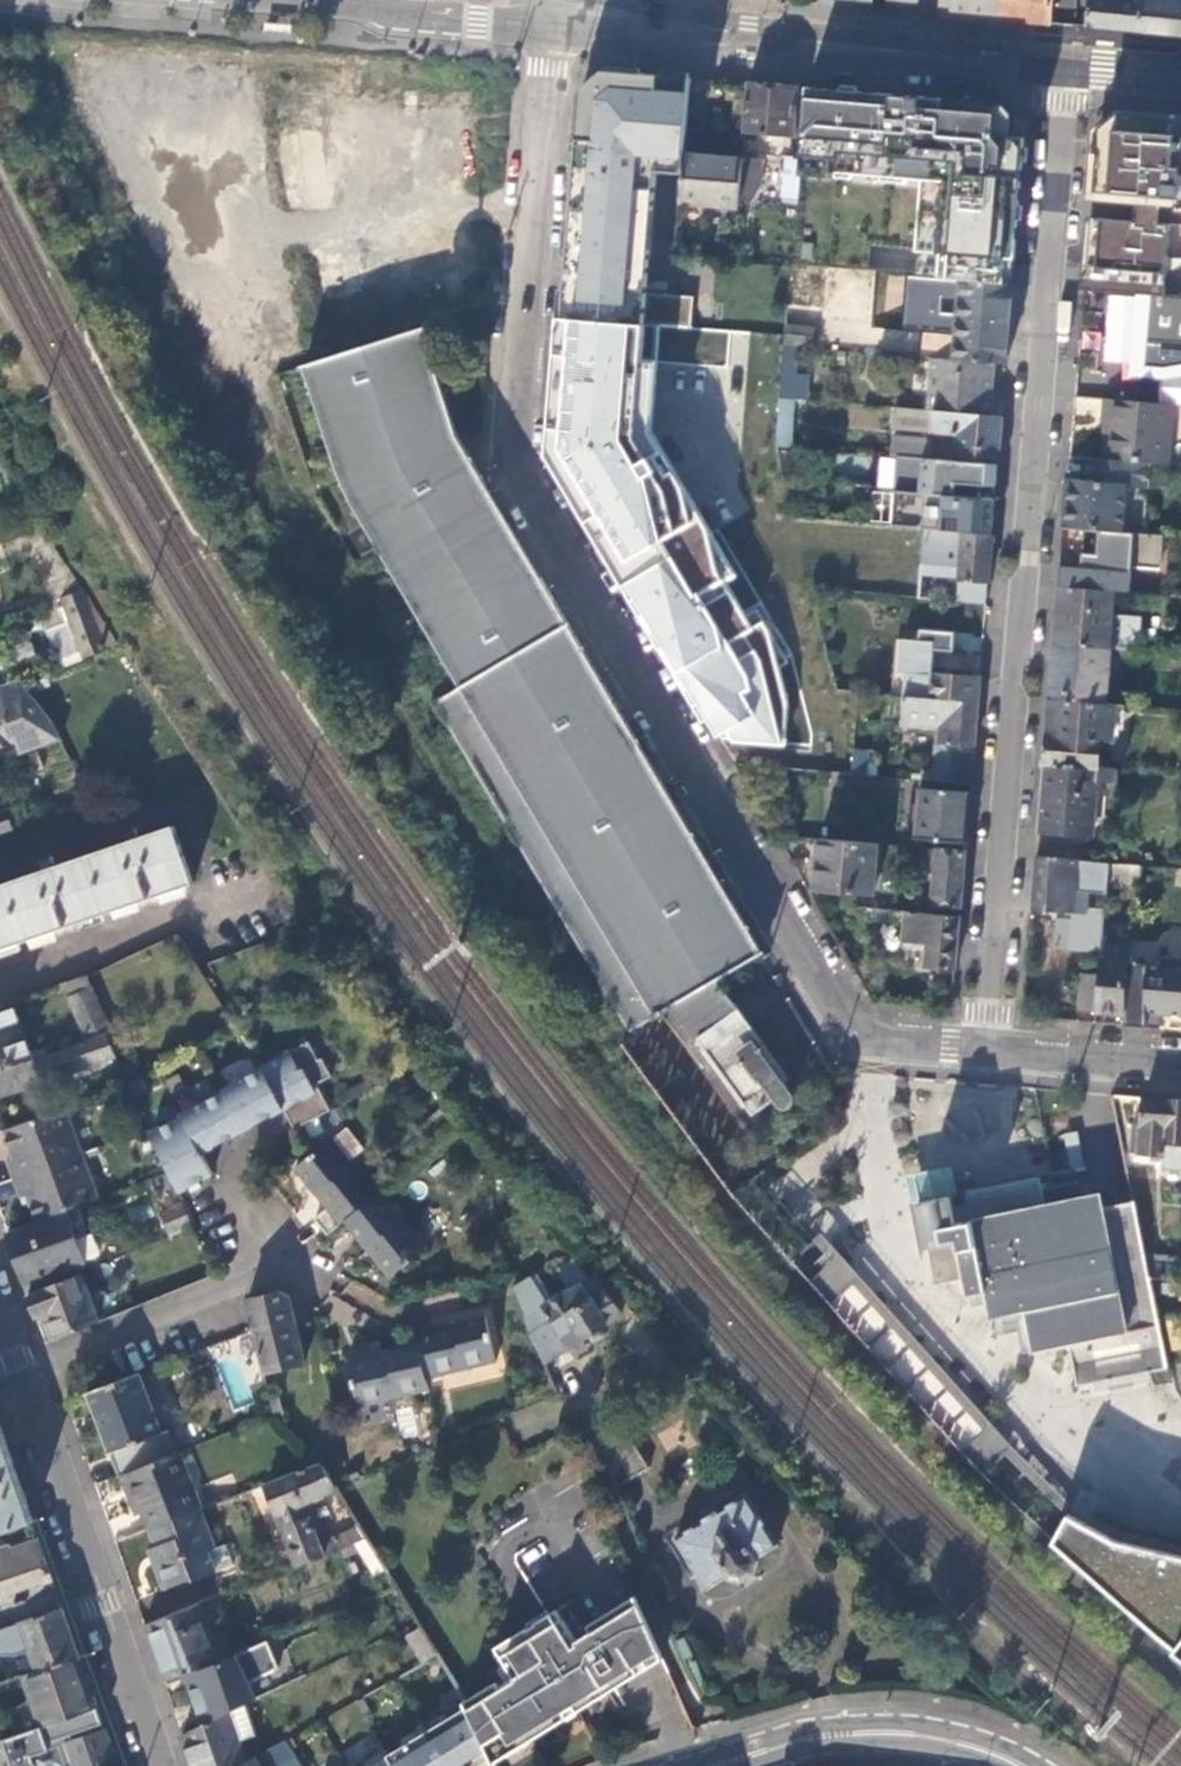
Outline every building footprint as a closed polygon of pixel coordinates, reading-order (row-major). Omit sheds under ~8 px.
[(888,9),(940,14),(941,0),(889,0),(888,9)] [(940,14),(999,19),(1001,0),(941,0),(940,14)] [(999,19),(1050,23),(1052,0),(1001,0),(999,19)] [(1088,26),(1144,31),(1144,0),(1090,0),(1088,26)] [(1144,31),(1180,34),(1180,0),(1144,0),(1144,31)] [(643,324),(692,327),(693,297),(647,293),(658,171),(683,172),(684,152),(691,76),(606,69),(582,90),(563,316),(643,324)] [(774,83),(749,81),(745,132),(795,136),(799,86),(774,83)] [(1006,103),(809,86),(802,158),(800,174),(838,178),(839,173),(924,179),(916,275),(961,279),(1013,283),(1026,137),(1006,136),(1006,103)] [(1098,133),(1091,201),(1140,205),(1137,223),(1090,219),(1084,292),(1149,297),(1165,298),(1170,226),(1159,225),(1160,207),(1180,209),(1180,119),(1120,114),(1098,133)] [(743,157),(684,152),(683,172),(680,200),(739,205),(740,193),(742,174),(743,157)] [(744,154),(743,157),(742,174),(759,175),(761,176),(763,155),(744,154)] [(800,174),(802,158),(787,157),(783,196),(798,198),(800,174)] [(759,175),(742,174),(740,193),(753,194),(758,194),(759,175)] [(740,193),(739,205),(738,212),(751,212),(753,194),(740,193)] [(792,305),(826,308),(829,276),(795,272),(792,305)] [(1006,364),(1013,283),(961,279),(916,275),(906,275),(902,329),(956,333),(953,360),(994,363),(1006,364)] [(1149,297),(1143,366),(1167,368),(1180,366),(1180,300),(1165,298),(1149,297)] [(643,324),(563,316),(553,450),(721,739),(810,751),(812,737),(793,652),(718,530),(709,534),(650,432),(655,361),(640,359),(643,324)] [(720,977),(764,952),(627,719),(460,431),(425,323),(309,361),(347,476),(356,494),(409,587),(466,682),(441,698),(632,1028),(661,1011),(720,977)] [(817,327),(786,324),(785,344),(800,345),(814,347),(817,327)] [(800,345),(785,344),(781,397),(795,398),(800,345)] [(990,415),(994,363),(953,360),(931,358),(926,410),(990,415)] [(793,422),(795,398),(781,397),(779,421),(793,422)] [(1098,420),(1099,399),(1077,397),(1076,419),(1098,420)] [(1174,406),(1106,400),(1104,424),(1108,424),(1106,460),(1149,464),(1169,466),(1174,406)] [(998,464),(1002,416),(990,415),(926,410),(893,407),(891,428),(958,433),(956,460),(998,464)] [(793,422),(779,421),(778,431),(780,446),(791,446),(793,422)] [(897,455),(917,457),(918,441),(891,438),(889,455),(897,455)] [(917,457),(897,455),(894,490),(955,496),(956,482),(978,484),(977,498),(995,499),(998,464),(956,460),(917,457)] [(1068,481),(1065,528),(1135,534),(1139,489),(1147,490),(1149,464),(1106,460),(1094,459),(1092,483),(1068,481)] [(978,484),(956,482),(955,496),(977,498),(978,484)] [(955,496),(894,490),(892,526),(926,528),(992,533),(995,499),(977,498),(955,496)] [(812,587),(920,597),(922,573),(926,528),(892,526),(796,517),(812,587)] [(69,594),(84,588),(46,527),(31,532),(69,594)] [(926,528),(922,573),(959,577),(958,579),(988,581),(992,533),(926,528)] [(1128,592),(1131,567),(1160,569),(1163,537),(1135,534),(1065,528),(1059,586),(1113,591),(1128,592)] [(988,581),(958,579),(957,600),(986,603),(988,581)] [(1138,652),(1141,617),(1112,615),(1113,591),(1059,586),(1054,645),(1110,650),(1138,652)] [(85,655),(119,643),(84,588),(69,594),(62,597),(85,655)] [(899,656),(931,658),(933,640),(901,637),(899,656)] [(1054,645),(1050,698),(1106,703),(1110,650),(1054,645)] [(978,700),(980,676),(930,672),(931,658),(899,656),(898,671),(905,671),(903,694),(978,700)] [(22,677),(21,677),(0,684),(0,687),(3,694),(0,695),(0,747),(18,741),(21,752),(63,736),(51,715),(28,686),(22,677)] [(974,745),(978,700),(903,694),(900,726),(933,728),(948,729),(947,743),(974,745)] [(1050,698),(1044,763),(1097,768),(1100,741),(1112,742),(1115,703),(1106,703),(1050,698)] [(974,745),(947,743),(948,729),(933,728),(932,742),(929,779),(945,780),(956,781),(958,753),(973,754),(974,745)] [(849,772),(874,774),(876,751),(851,749),(849,772)] [(971,783),(973,754),(958,753),(956,781),(971,783)] [(1044,763),(1036,856),(1082,860),(1084,834),(1091,834),(1096,781),(1117,783),(1118,770),(1097,768),(1044,763)] [(968,815),(970,790),(920,786),(919,805),(912,804),(912,811),(968,815)] [(912,811),(912,804),(913,797),(897,796),(896,809),(912,811)] [(0,811),(0,833),(15,828),(8,809),(0,811)] [(966,837),(968,815),(912,811),(911,817),(918,818),(917,834),(966,837)] [(58,928),(60,935),(80,929),(77,921),(142,899),(144,906),(163,900),(161,893),(194,882),(190,870),(174,824),(0,883),(0,949),(58,928)] [(879,843),(820,838),(816,888),(875,892),(879,843)] [(961,906),(965,849),(918,846),(917,872),(935,873),(933,904),(961,906)] [(1082,860),(1036,856),(1032,908),(1078,911),(1079,890),(1107,893),(1110,864),(1082,861),(1082,860)] [(1140,890),(1142,865),(1112,863),(1110,887),(1140,890)] [(955,967),(960,914),(906,910),(904,939),(913,940),(913,947),(920,948),(920,941),(928,942),(926,964),(955,967)] [(1097,1010),(1124,1012),(1128,963),(1129,952),(1134,941),(1103,939),(1100,974),(1097,1010)] [(1123,1024),(1158,1027),(1160,1012),(1180,1014),(1180,958),(1161,956),(1160,964),(1128,963),(1124,1012),(1123,1024)] [(1078,1009),(1097,1010),(1100,974),(1082,972),(1078,1009)] [(94,987),(89,975),(63,983),(68,994),(94,987)] [(790,1075),(720,977),(661,1011),(687,1045),(699,1037),(754,1111),(777,1095),(782,1103),(785,1104),(788,1105),(792,1103),(793,1100),(794,1097),(793,1094),(784,1080),(790,1075)] [(113,1029),(94,987),(68,994),(86,1037),(107,1030),(113,1029)] [(34,1057),(14,999),(0,1004),(0,1068),(34,1057)] [(34,1057),(0,1068),(0,1093),(59,1074),(115,1053),(107,1030),(86,1037),(34,1057)] [(284,1107),(295,1128),(331,1108),(317,1082),(332,1074),(323,1056),(319,1058),(310,1039),(262,1064),(263,1066),(261,1067),(223,1087),(224,1089),(182,1111),(183,1113),(152,1130),(180,1190),(214,1172),(203,1151),(197,1140),(279,1097),(284,1107)] [(915,1079),(901,1078),(899,1094),(913,1096),(914,1085),(915,1079)] [(279,1097),(197,1140),(203,1151),(284,1107),(279,1097)] [(1144,1097),(1143,1105),(1141,1122),(1134,1122),(1131,1151),(1152,1153),(1152,1158),(1163,1160),(1163,1167),(1180,1169),(1180,1101),(1144,1097)] [(10,1156),(17,1176),(81,1152),(65,1105),(7,1126),(17,1154),(10,1156)] [(348,1123),(296,1162),(328,1205),(314,1217),(326,1233),(345,1218),(378,1191),(351,1157),(365,1146),(348,1123)] [(39,1218),(68,1208),(97,1197),(81,1152),(17,1176),(24,1195),(30,1193),(39,1218)] [(951,1194),(919,1200),(935,1283),(960,1279),(965,1278),(968,1294),(976,1293),(976,1295),(986,1293),(991,1316),(1025,1308),(1033,1350),(1069,1342),(1077,1384),(1094,1381),(1146,1371),(1167,1367),(1149,1276),(1145,1256),(1134,1199),(1102,1206),(1099,1193),(1045,1204),(1038,1176),(968,1191),(971,1204),(963,1206),(954,1208),(951,1194)] [(425,1244),(382,1188),(378,1191),(345,1218),(389,1273),(425,1244)] [(194,1221),(185,1202),(164,1210),(173,1230),(194,1221)] [(9,1229),(26,1279),(86,1259),(68,1208),(39,1218),(9,1229)] [(1012,1451),(821,1235),(792,1263),(982,1477),(1012,1451)] [(1157,1254),(1145,1256),(1149,1276),(1161,1277),(1157,1254)] [(537,1271),(515,1284),(546,1360),(591,1334),(595,1342),(608,1334),(603,1327),(623,1314),(608,1289),(606,1290),(597,1274),(591,1277),(579,1256),(559,1267),(571,1287),(553,1298),(537,1271)] [(89,1268),(86,1259),(26,1279),(31,1292),(83,1271),(89,1268)] [(45,1311),(54,1338),(100,1319),(83,1271),(31,1292),(39,1314),(45,1311)] [(307,1360),(291,1292),(251,1302),(267,1369),(307,1360)] [(345,1325),(357,1314),(342,1298),(330,1309),(345,1325)] [(1024,1352),(1033,1350),(1025,1308),(991,1316),(995,1333),(1018,1328),(1024,1352)] [(486,1313),(416,1328),(419,1340),(427,1375),(496,1359),(486,1313)] [(359,1402),(429,1386),(427,1375),(419,1340),(348,1356),(359,1402)] [(91,1388),(123,1472),(179,1451),(170,1427),(164,1429),(141,1369),(91,1388)] [(1146,1371),(1094,1381),(1096,1392),(1148,1381),(1146,1371)] [(272,1395),(276,1413),(283,1411),(280,1394),(272,1395)] [(396,1412),(401,1437),(425,1432),(420,1407),(396,1412)] [(34,1521),(0,1422),(0,1532),(34,1521)] [(604,1446),(618,1484),(650,1464),(630,1431),(604,1446)] [(138,1493),(150,1526),(153,1525),(198,1507),(202,1506),(180,1450),(179,1451),(123,1472),(132,1496),(138,1493)] [(339,1486),(323,1460),(292,1472),(293,1474),(267,1483),(298,1563),(325,1553),(320,1540),(315,1528),(322,1525),(311,1497),(339,1486)] [(677,1534),(708,1584),(729,1571),(730,1574),(744,1577),(757,1569),(759,1557),(758,1554),(778,1542),(747,1491),(677,1534)] [(214,1547),(198,1507),(153,1525),(164,1556),(156,1559),(167,1585),(191,1575),(195,1577),(215,1570),(207,1550),(214,1547)] [(1118,1538),(1068,1511),(1053,1538),(1136,1614),(1180,1650),(1180,1552),(1118,1538)] [(344,1546),(356,1541),(368,1537),(356,1517),(336,1530),(344,1546)] [(344,1546),(336,1530),(320,1540),(325,1553),(344,1546)] [(369,1562),(380,1557),(368,1537),(356,1541),(369,1562)] [(58,1588),(41,1539),(0,1553),(0,1596),(3,1606),(7,1604),(58,1588)] [(207,1550),(215,1570),(234,1562),(226,1542),(214,1547),(207,1550)] [(64,1607),(58,1588),(7,1604),(13,1623),(64,1607)] [(562,1705),(573,1699),(578,1708),(640,1670),(634,1661),(642,1656),(658,1646),(637,1593),(612,1608),(588,1622),(592,1628),(578,1637),(558,1606),(548,1613),(496,1644),(515,1674),(500,1683),(497,1679),(464,1699),(466,1703),(493,1759),(568,1714),(562,1705)] [(145,1622),(165,1678),(193,1667),(220,1656),(201,1600),(145,1622)] [(17,1652),(31,1647),(39,1669),(81,1655),(64,1607),(13,1623),(7,1604),(3,1606),(0,1607),(0,1652),(17,1652)] [(424,1662),(439,1654),(427,1633),(412,1641),(424,1662)] [(285,1664),(275,1635),(220,1656),(193,1667),(210,1719),(230,1710),(246,1702),(264,1693),(258,1676),(285,1664)] [(43,1726),(99,1706),(81,1655),(39,1669),(25,1674),(43,1726)] [(246,1702),(230,1710),(240,1737),(257,1732),(246,1702)] [(395,1765),(482,1765),(493,1759),(466,1703),(386,1752),(395,1765)] [(99,1706),(43,1726),(4,1739),(13,1765),(120,1765),(107,1729),(76,1740),(74,1734),(105,1723),(99,1706)] [(195,1765),(232,1765),(247,1758),(240,1737),(230,1710),(210,1719),(183,1731),(195,1765)] [(267,1750),(273,1762),(294,1752),(287,1739),(267,1750)] [(386,1752),(382,1745),(363,1757),(369,1765),(395,1765),(386,1752)] [(232,1765),(262,1765),(255,1753),(247,1758),(232,1765)]
